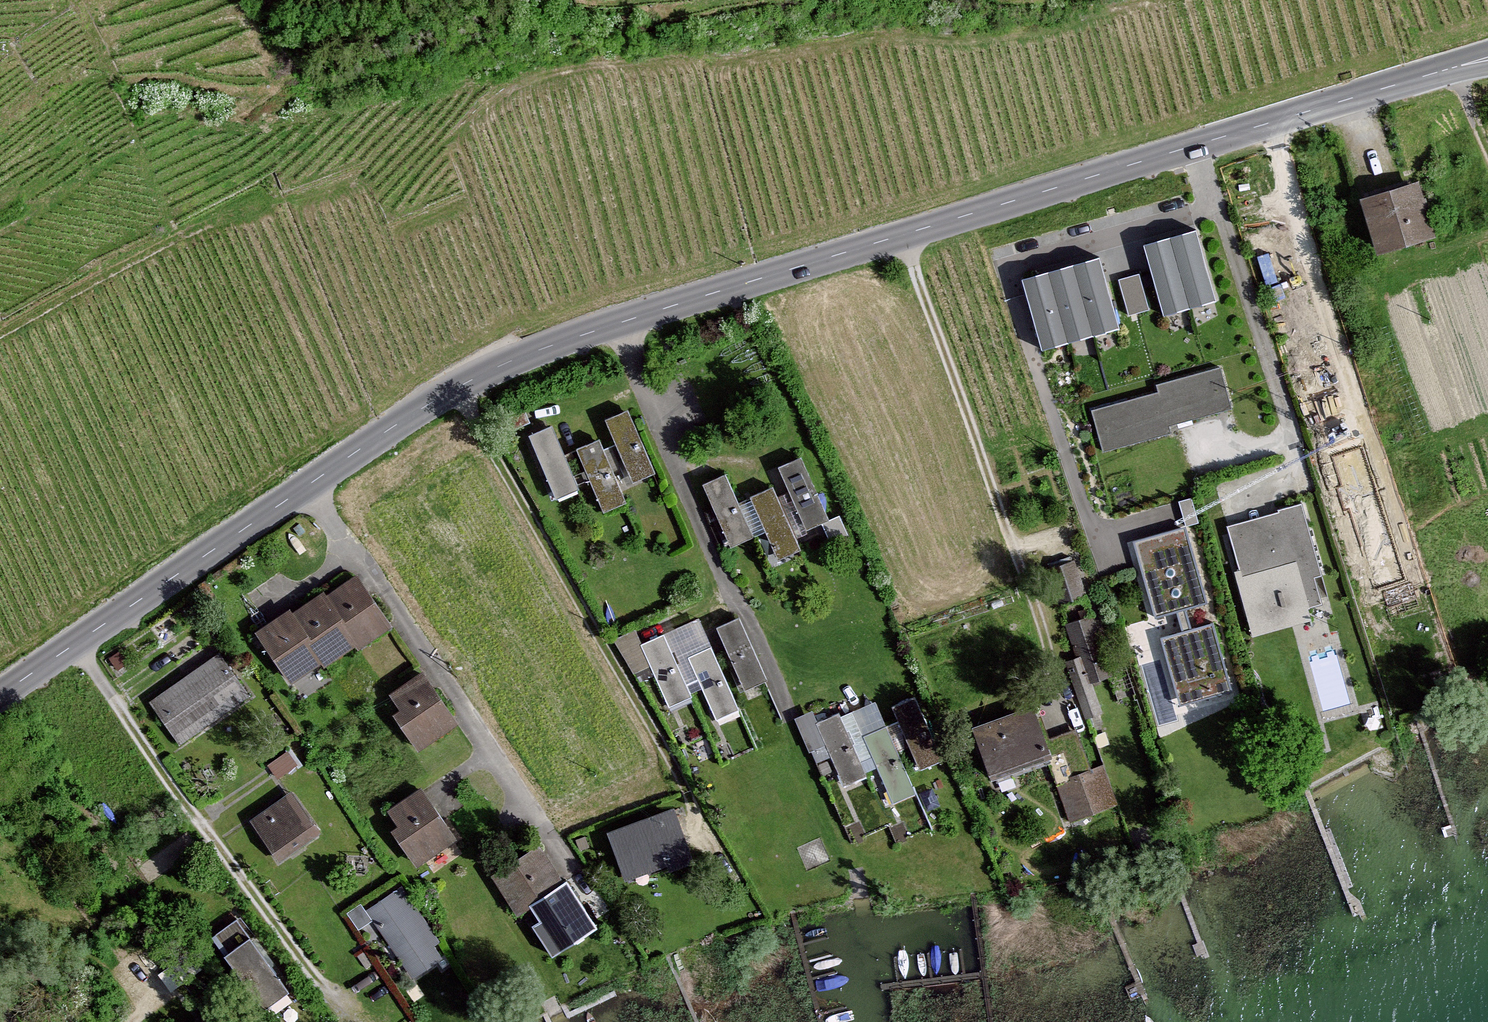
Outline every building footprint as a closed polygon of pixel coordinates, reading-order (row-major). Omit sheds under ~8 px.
[(1416,186),(1364,201),(1379,251),(1431,236),(1416,186)] [(1195,232),(1144,247),(1165,316),(1215,301),(1195,232)] [(1255,241),(1266,286),(1303,277),(1291,232),(1255,241)] [(1099,260),(1022,282),(1041,351),(1118,329),(1099,260)] [(1138,274),(1118,279),(1128,315),(1148,309),(1138,274)] [(1231,410),(1220,369),(1159,386),(1161,394),(1094,412),(1105,450),(1170,433),(1168,427),(1231,410)] [(632,415),(608,426),(638,488),(662,476),(632,415)] [(585,492),(557,429),(534,439),(562,502),(585,492)] [(605,445),(579,457),(608,520),(634,508),(605,445)] [(1337,493),(1369,486),(1362,454),(1329,461),(1337,493)] [(810,458),(781,471),(808,532),(837,520),(810,458)] [(728,478),(704,490),(733,551),(758,539),(728,478)] [(805,552),(778,492),(751,504),(779,564),(805,552)] [(1189,525),(1199,522),(1191,498),(1181,501),(1189,525)] [(1322,575),(1301,504),(1278,511),(1279,514),(1228,528),(1241,571),(1235,573),(1253,636),(1310,620),(1307,609),(1322,605),(1314,578),(1322,575)] [(1183,528),(1134,542),(1156,617),(1205,602),(1183,528)] [(1073,563),(1051,571),(1062,601),(1084,594),(1073,563)] [(1378,575),(1392,618),(1422,608),(1408,565),(1378,575)] [(290,612),(259,634),(291,679),(320,660),(324,665),(354,644),(357,649),(389,627),(357,581),(327,601),(324,596),(293,617),(290,612)] [(1210,606),(1190,610),(1193,627),(1214,622),(1210,606)] [(1091,619),(1068,626),(1079,660),(1068,664),(1086,717),(1100,713),(1090,683),(1110,676),(1091,619)] [(745,622),(718,634),(746,694),(773,682),(745,622)] [(1213,626),(1162,639),(1179,703),(1230,690),(1213,626)] [(670,709),(695,699),(670,639),(645,649),(670,709)] [(741,711),(713,651),(689,662),(717,723),(741,711)] [(220,660),(156,704),(181,741),(246,697),(220,660)] [(422,677),(393,697),(403,712),(397,717),(418,749),(455,725),(422,677)] [(921,701),(895,712),(920,773),(946,762),(921,701)] [(1059,761),(1038,708),(982,730),(1003,783),(1059,761)] [(867,779),(841,719),(812,732),(839,791),(867,779)] [(890,806),(917,795),(889,729),(862,740),(877,775),(890,806)] [(1104,769),(1059,786),(1074,823),(1118,807),(1104,769)] [(289,791),(250,819),(279,858),(317,830),(289,791)] [(421,792),(391,813),(402,829),(396,834),(418,865),(454,840),(421,792)] [(677,805),(611,829),(630,878),(695,854),(677,805)] [(539,848),(495,877),(519,913),(530,906),(541,922),(533,927),(553,957),(596,929),(566,883),(563,885),(539,848)] [(363,899),(348,909),(360,928),(371,921),(413,983),(452,957),(404,886),(370,909),(363,899)] [(245,914),(217,931),(266,1008),(294,991),(245,914)] [(215,1012),(201,1021),(222,1021),(215,1012)]
